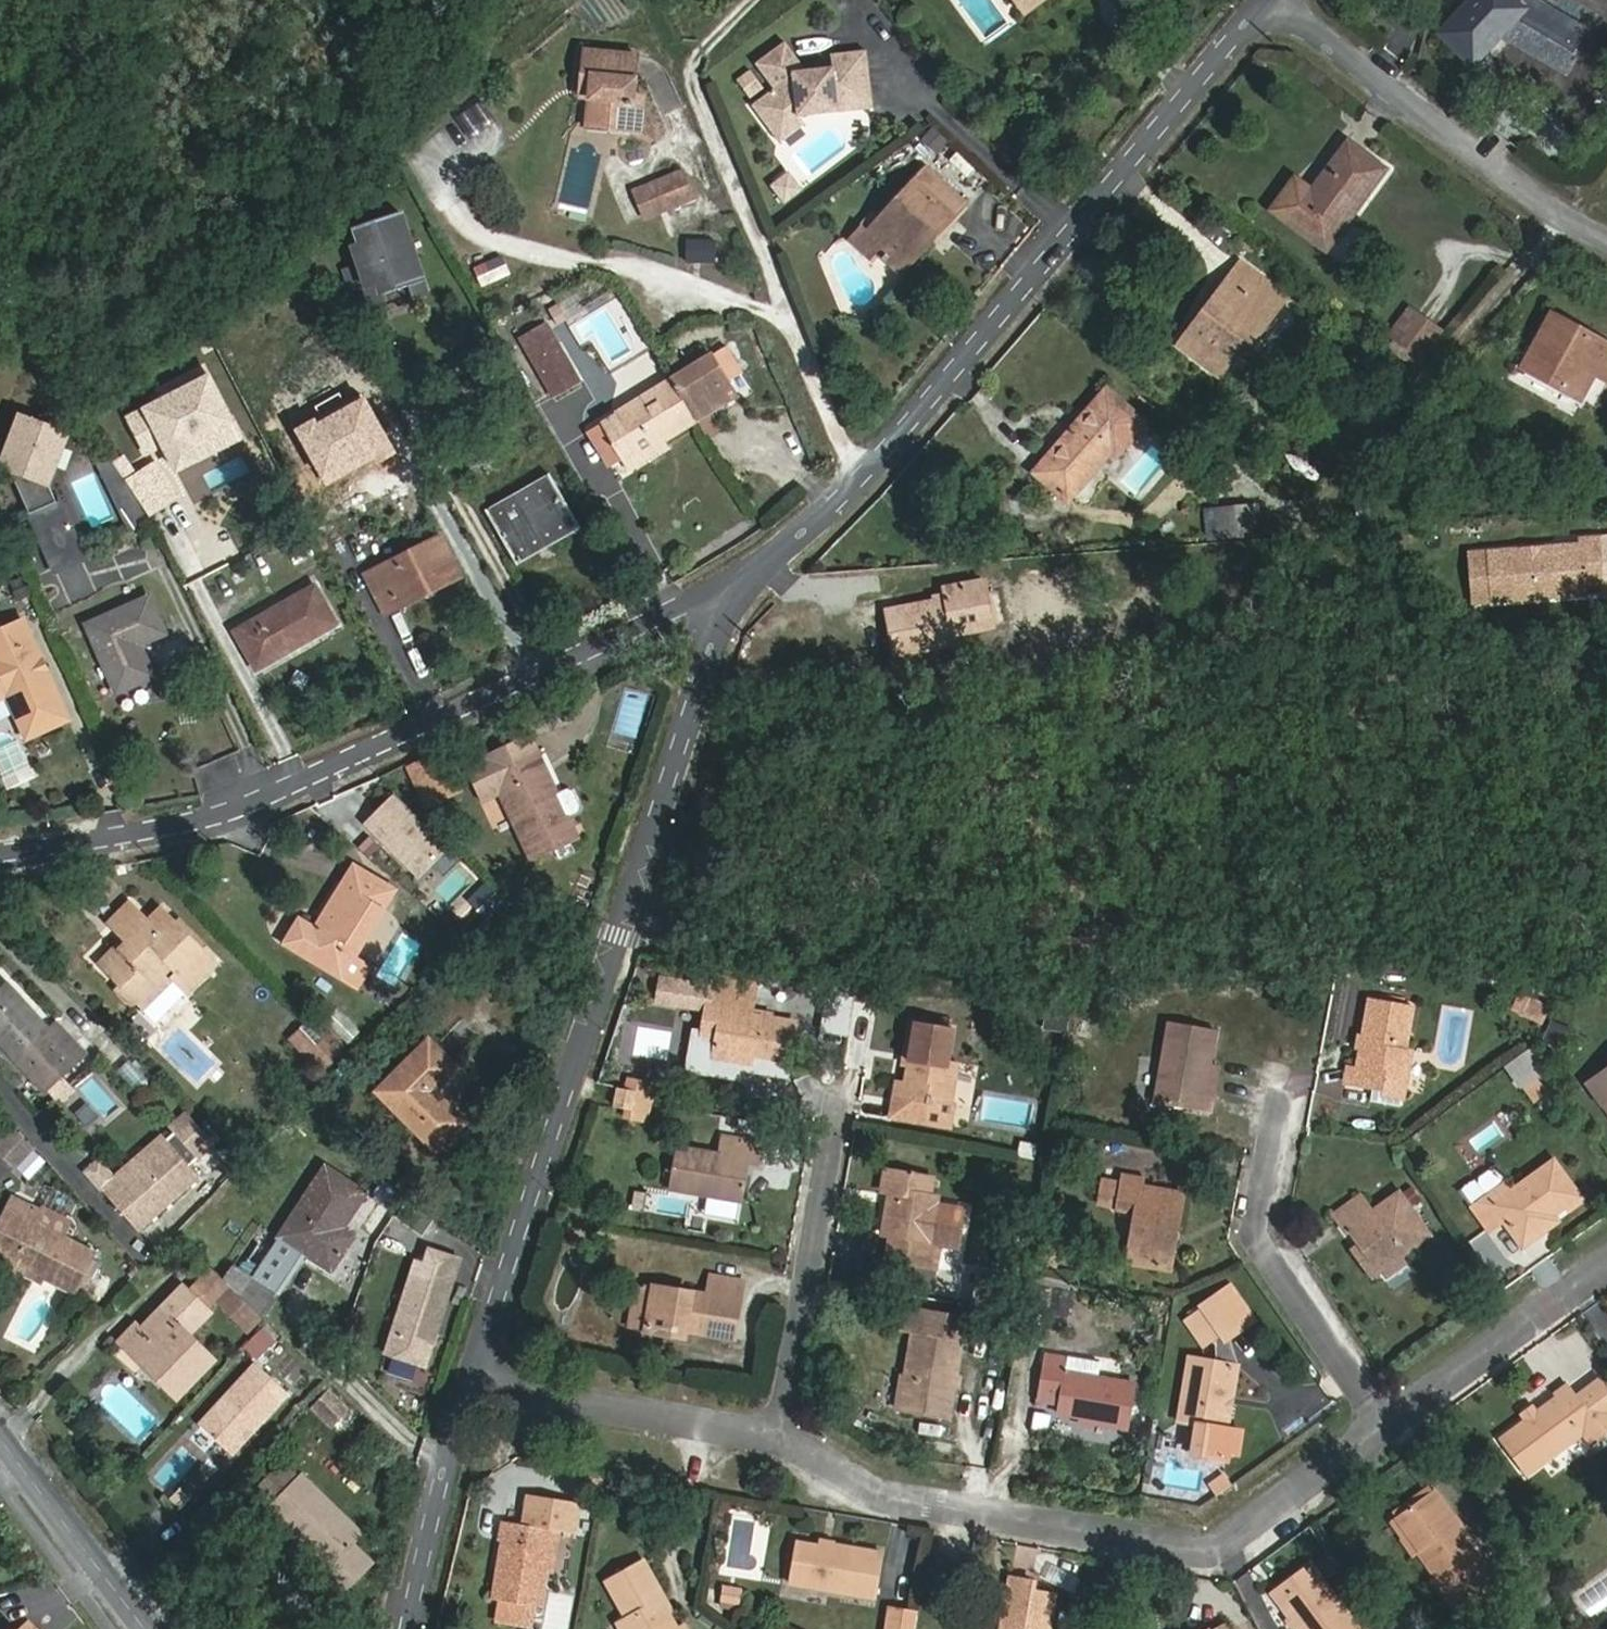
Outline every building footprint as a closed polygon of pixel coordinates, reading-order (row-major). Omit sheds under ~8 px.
[(1044,0),(1030,0),(1026,3),(1025,0),(1016,0),(1025,13),(1044,0)] [(1527,8),(1519,0),(1471,0),(1441,32),(1475,63),(1527,8)] [(784,41),(754,62),(773,87),(751,104),(768,127),(793,108),(798,115),(811,106),(820,113),(874,106),(866,48),(831,53),(833,66),(805,69),(784,41)] [(629,96),(632,56),(580,53),(577,98),(585,99),(583,130),(637,133),(638,97),(629,96)] [(793,108),(768,127),(778,141),(803,122),(798,115),(793,108)] [(1327,247),(1385,168),(1351,142),(1293,222),(1327,247)] [(930,232),(937,238),(968,203),(928,167),(880,220),(873,214),(862,225),(870,232),(868,234),(881,246),(877,251),(896,269),(930,232)] [(792,170),(775,183),(788,201),(805,188),(792,170)] [(693,199),(682,172),(633,192),(644,218),(693,199)] [(426,293),(400,213),(355,228),(361,244),(354,247),(367,288),(360,291),(369,319),(389,312),(383,295),(408,286),(412,298),(426,293)] [(1354,219),(1328,255),(1348,269),(1374,233),(1354,219)] [(903,275),(937,238),(930,232),(896,269),(903,275)] [(871,258),(877,251),(881,246),(868,234),(857,245),(871,258)] [(706,244),(682,242),(680,265),(703,267),(706,244)] [(481,286),(509,270),(499,253),(471,269),(481,286)] [(1214,323),(1205,317),(1184,345),(1218,372),(1239,344),(1249,351),(1287,299),(1243,265),(1229,283),(1239,290),(1214,323)] [(1229,283),(1205,317),(1214,323),(1239,290),(1229,283)] [(1423,359),(1443,331),(1412,306),(1390,334),(1423,359)] [(1552,315),(1523,366),(1581,398),(1594,373),(1606,380),(1606,346),(1552,315)] [(576,382),(556,344),(545,324),(519,339),(551,396),(576,382)] [(589,431),(610,466),(620,460),(623,465),(663,440),(736,396),(725,379),(739,371),(724,346),(710,355),(589,431)] [(1115,460),(1145,426),(1106,392),(1033,474),(1066,503),(1109,456),(1115,460)] [(328,394),(307,411),(317,424),(338,406),(328,394)] [(52,409),(20,423),(25,435),(13,440),(10,450),(18,470),(13,472),(43,542),(70,531),(49,481),(55,466),(49,452),(63,445),(65,441),(52,409)] [(663,440),(623,465),(628,474),(668,449),(663,440)] [(154,463),(127,481),(147,514),(175,495),(154,463)] [(518,563),(580,528),(549,475),(486,510),(518,563)] [(1206,514),(1209,543),(1260,539),(1256,508),(1206,514)] [(81,556),(70,531),(43,542),(54,567),(81,556)] [(1471,553),(1475,603),(1583,594),(1583,588),(1602,586),(1603,592),(1606,592),(1606,537),(1578,539),(1578,544),(1471,553)] [(442,538),(364,575),(384,614),(460,576),(442,538)] [(972,630),(1005,623),(998,595),(987,597),(984,583),(942,590),(944,595),(933,599),(934,604),(888,613),(897,656),(974,641),(972,630)] [(315,586),(233,633),(254,671),(336,624),(315,586)] [(149,596),(84,624),(114,694),(153,677),(139,645),(166,633),(149,596)] [(68,720),(35,641),(30,643),(21,622),(0,631),(0,699),(6,696),(24,738),(68,720)] [(530,740),(522,743),(550,802),(557,799),(530,740)] [(550,802),(522,743),(467,770),(482,801),(498,793),(529,860),(575,839),(567,821),(578,816),(580,810),(574,796),(568,794),(557,799),(550,802)] [(429,781),(438,800),(455,792),(446,773),(429,781)] [(430,804),(438,800),(429,781),(420,784),(430,804)] [(396,853),(397,852),(423,877),(451,849),(399,798),(388,808),(387,807),(370,824),(368,826),(396,853)] [(391,891),(354,869),(314,932),(300,923),(287,943),(356,987),(368,968),(350,958),(391,891)] [(488,921),(504,903),(483,884),(467,902),(488,921)] [(172,979),(184,991),(212,963),(159,911),(146,922),(128,904),(108,923),(126,941),(101,965),(142,1008),(172,979)] [(662,985),(658,1007),(705,1015),(701,1039),(693,1038),(686,1076),(736,1085),(738,1074),(784,1083),(794,1025),(754,1018),(759,987),(713,978),(710,993),(662,985)] [(153,1020),(184,991),(172,979),(142,1008),(153,1020)] [(0,989),(0,1048),(11,1061),(43,1095),(81,1059),(50,1024),(45,1029),(5,985),(0,989)] [(831,988),(824,1031),(849,1035),(856,992),(835,989),(831,988)] [(1531,1022),(1540,1002),(1520,993),(1511,1011),(1531,1022)] [(1404,1052),(1411,1007),(1369,999),(1356,1068),(1348,1066),(1345,1084),(1383,1090),(1382,1096),(1403,1100),(1410,1053),(1404,1052)] [(340,1012),(327,1024),(346,1044),(359,1031),(340,1012)] [(932,1103),(952,1107),(958,1064),(947,1063),(953,1027),(912,1020),(904,1064),(908,1065),(904,1083),(896,1081),(893,1096),(890,1095),(886,1117),(928,1125),(931,1112),(932,1103)] [(1551,1021),(1542,1044),(1560,1051),(1569,1027),(1551,1021)] [(338,1055),(306,1024),(290,1041),(321,1071),(338,1055)] [(1204,1096),(1209,1068),(1215,1032),(1171,1024),(1156,1102),(1211,1113),(1213,1097),(1204,1096)] [(456,1070),(427,1042),(376,1093),(436,1153),(464,1124),(434,1094),(456,1070)] [(1218,1069),(1209,1068),(1204,1096),(1213,1097),(1218,1069)] [(1587,1085),(1606,1113),(1606,1071),(1587,1085)] [(624,1090),(616,1088),(612,1107),(634,1111),(636,1103),(645,1104),(649,1086),(626,1081),(624,1090)] [(205,1133),(177,1103),(161,1118),(188,1148),(205,1133)] [(950,1116),(952,1107),(932,1103),(931,1112),(950,1116)] [(1499,1111),(1456,1147),(1473,1167),(1516,1131),(1499,1111)] [(107,1171),(112,1176),(161,1135),(153,1125),(104,1167),(107,1171)] [(16,1164),(30,1149),(9,1130),(0,1140),(0,1150),(16,1164)] [(94,1182),(126,1224),(188,1170),(161,1135),(112,1176),(107,1171),(94,1182)] [(720,1155),(677,1148),(669,1189),(706,1195),(738,1201),(741,1202),(748,1161),(763,1164),(766,1146),(723,1138),(720,1155)] [(1558,1165),(1513,1195),(1497,1207),(1490,1197),(1474,1209),(1492,1233),(1508,1224),(1525,1248),(1547,1231),(1544,1224),(1555,1216),(1580,1197),(1558,1165)] [(233,1209),(199,1259),(229,1288),(260,1319),(304,1255),(330,1271),(351,1236),(340,1229),(362,1195),(323,1168),(277,1237),(233,1209)] [(885,1262),(927,1269),(932,1241),(943,1243),(960,1246),(966,1209),(939,1204),(940,1196),(932,1195),(935,1177),(885,1168),(880,1192),(889,1194),(881,1238),(890,1239),(885,1262)] [(1167,1268),(1181,1194),(1142,1187),(1143,1182),(1124,1179),(1119,1209),(1138,1213),(1129,1261),(1167,1268)] [(1497,1207),(1513,1195),(1507,1186),(1490,1197),(1497,1207)] [(646,1193),(636,1191),(633,1206),(643,1208),(646,1193)] [(738,1201),(706,1195),(702,1214),(734,1220),(738,1201)] [(1371,1276),(1378,1271),(1399,1256),(1427,1235),(1398,1196),(1372,1215),(1359,1197),(1334,1216),(1347,1233),(1349,1232),(1360,1246),(1353,1251),(1371,1276)] [(0,1227),(0,1257),(73,1292),(92,1254),(58,1238),(65,1223),(37,1209),(35,1212),(12,1202),(0,1227)] [(1560,1222),(1555,1216),(1544,1224),(1547,1231),(1560,1222)] [(943,1243),(932,1241),(927,1269),(938,1271),(943,1243)] [(439,1317),(458,1259),(426,1248),(390,1356),(422,1366),(434,1333),(431,1326),(433,1317),(439,1317)] [(710,1264),(711,1255),(681,1250),(679,1259),(710,1264)] [(1399,1256),(1378,1271),(1385,1280),(1406,1265),(1399,1256)] [(651,1286),(643,1330),(642,1332),(685,1341),(687,1332),(736,1341),(747,1281),(709,1275),(705,1296),(651,1286)] [(628,1328),(643,1330),(651,1286),(636,1284),(628,1328)] [(207,1312),(183,1288),(140,1331),(135,1325),(118,1342),(175,1398),(212,1361),(186,1335),(207,1312)] [(260,1319),(229,1288),(215,1301),(246,1333),(260,1319)] [(1225,1340),(1238,1331),(1217,1299),(1202,1308),(1205,1314),(1196,1320),(1206,1333),(1216,1327),(1225,1340)] [(959,1342),(963,1319),(907,1309),(904,1331),(913,1332),(906,1377),(902,1376),(896,1410),(950,1419),(962,1343),(959,1342)] [(261,1328),(243,1347),(255,1359),(273,1339),(261,1328)] [(116,1345),(109,1338),(102,1346),(110,1353),(116,1345)] [(1066,1364),(1045,1360),(1039,1396),(1059,1399),(1057,1412),(1080,1416),(1079,1421),(1129,1429),(1136,1386),(1064,1374),(1066,1364)] [(1222,1400),(1232,1402),(1237,1369),(1189,1361),(1180,1420),(1199,1423),(1193,1456),(1227,1462),(1230,1453),(1238,1455),(1242,1431),(1227,1429),(1218,1427),(1222,1400)] [(286,1394),(254,1364),(197,1425),(229,1455),(286,1394)] [(1594,1423),(1603,1436),(1606,1434),(1606,1414),(1606,1413),(1606,1388),(1604,1384),(1579,1402),(1569,1389),(1501,1440),(1526,1474),(1594,1423)] [(308,1410),(331,1430),(350,1408),(327,1388),(308,1410)] [(1227,1429),(1232,1402),(1222,1400),(1218,1427),(1227,1429)] [(323,1570),(315,1578),(335,1598),(368,1564),(347,1544),(358,1534),(301,1476),(297,1480),(282,1466),(254,1494),(269,1508),(265,1512),(294,1541),(323,1570)] [(1473,1551),(1428,1487),(1390,1515),(1405,1537),(1401,1541),(1411,1556),(1416,1553),(1435,1578),(1458,1609),(1460,1608),(1475,1618),(1503,1577),(1483,1564),(1473,1551)] [(549,1574),(556,1531),(502,1523),(499,1542),(503,1543),(494,1599),(540,1606),(544,1573),(549,1574)] [(286,1550),(315,1578),(323,1570),(294,1541),(286,1550)] [(874,1597),(881,1554),(821,1545),(821,1548),(796,1544),(790,1585),(874,1597)] [(644,1562),(606,1583),(627,1620),(617,1626),(619,1628),(678,1628),(669,1612),(672,1611),(644,1562)] [(1309,1564),(1270,1593),(1296,1628),(1357,1628),(1309,1564)] [(1009,1578),(999,1628),(1051,1628),(1057,1596),(1036,1592),(1037,1584),(1009,1578)] [(718,1607),(740,1608),(741,1587),(719,1586),(718,1607)] [(890,1610),(887,1628),(914,1628),(917,1614),(890,1610)] [(33,1619),(23,1628),(43,1628),(33,1619)]
